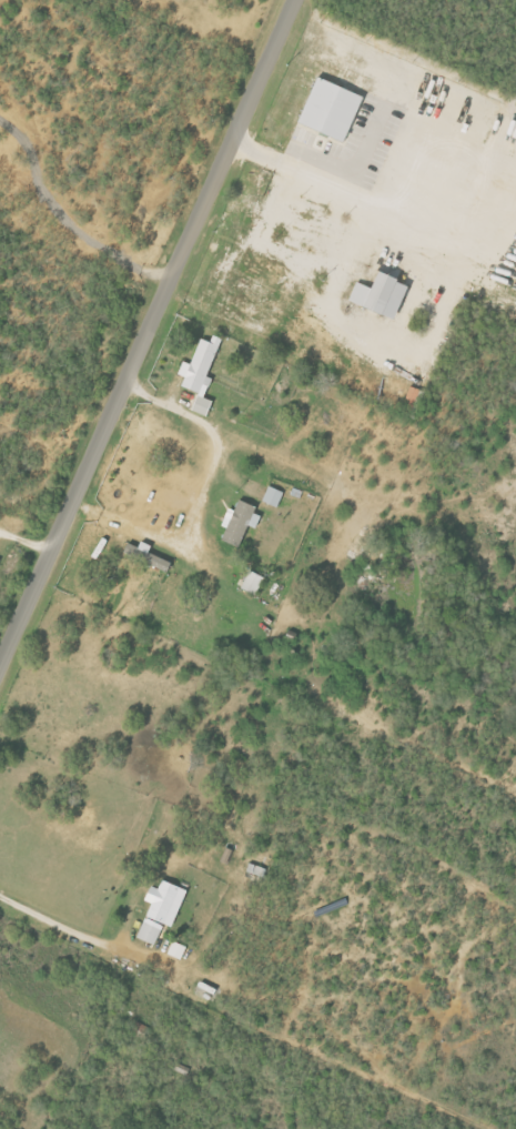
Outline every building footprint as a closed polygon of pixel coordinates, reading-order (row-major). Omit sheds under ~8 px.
[(301,124),(347,143),(366,96),(319,78),(301,124)] [(357,282),(350,303),(399,320),(411,284),(381,274),(375,289),(357,282)] [(200,393),(193,411),(209,417),(215,401),(206,398),(213,378),(210,377),(223,339),(214,336),(212,342),(201,339),(192,364),(184,362),(179,375),(186,377),(183,387),(200,393)] [(285,493),(270,486),(263,502),(278,508),(285,493)] [(230,509),(223,527),(228,529),(223,541),(242,547),(250,526),(258,529),(262,517),(255,514),(258,507),(241,501),(236,511),(230,509)] [(153,546),(143,542),(140,548),(129,543),(124,553),(169,572),(173,563),(150,553),(153,546)] [(257,596),(266,578),(251,571),(242,588),(257,596)] [(188,888),(163,879),(160,888),(152,885),(147,900),(152,902),(139,938),(157,944),(164,923),(174,927),(188,888)] [(182,959),(188,946),(174,941),(169,953),(182,959)]
